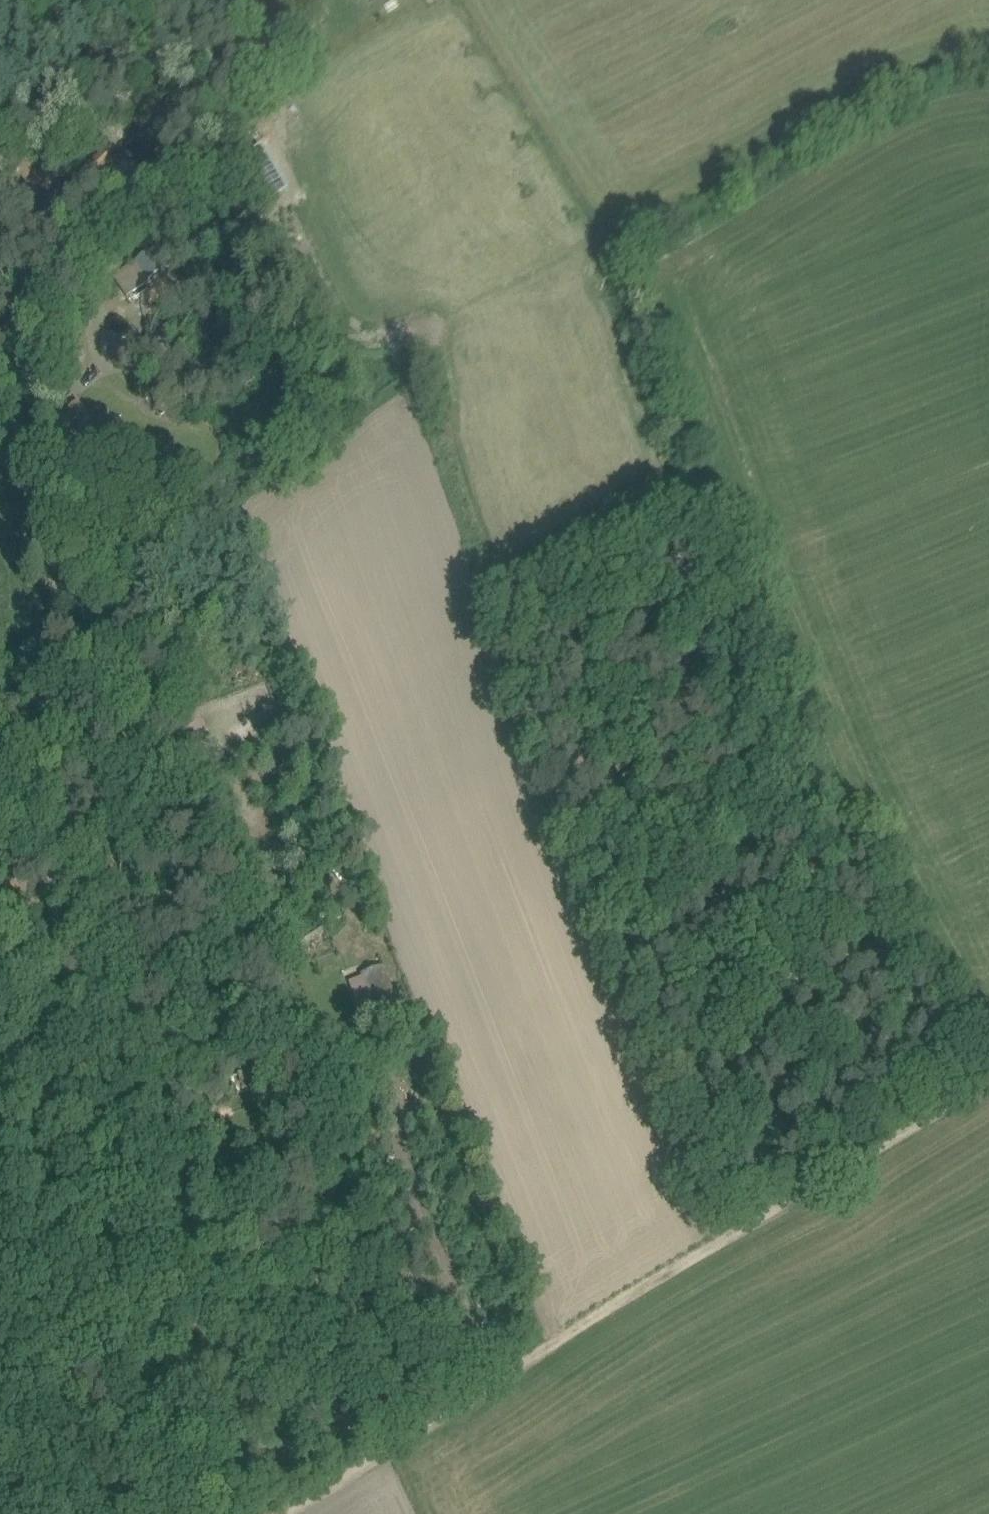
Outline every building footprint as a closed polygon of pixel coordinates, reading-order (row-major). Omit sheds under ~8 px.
[(281,177),(261,145),(244,155),(245,156),(263,188),(281,177)] [(131,290),(157,278),(147,257),(121,270),(131,290)] [(385,966),(362,975),(362,977),(375,1011),(375,1014),(399,1005),(385,966)]
